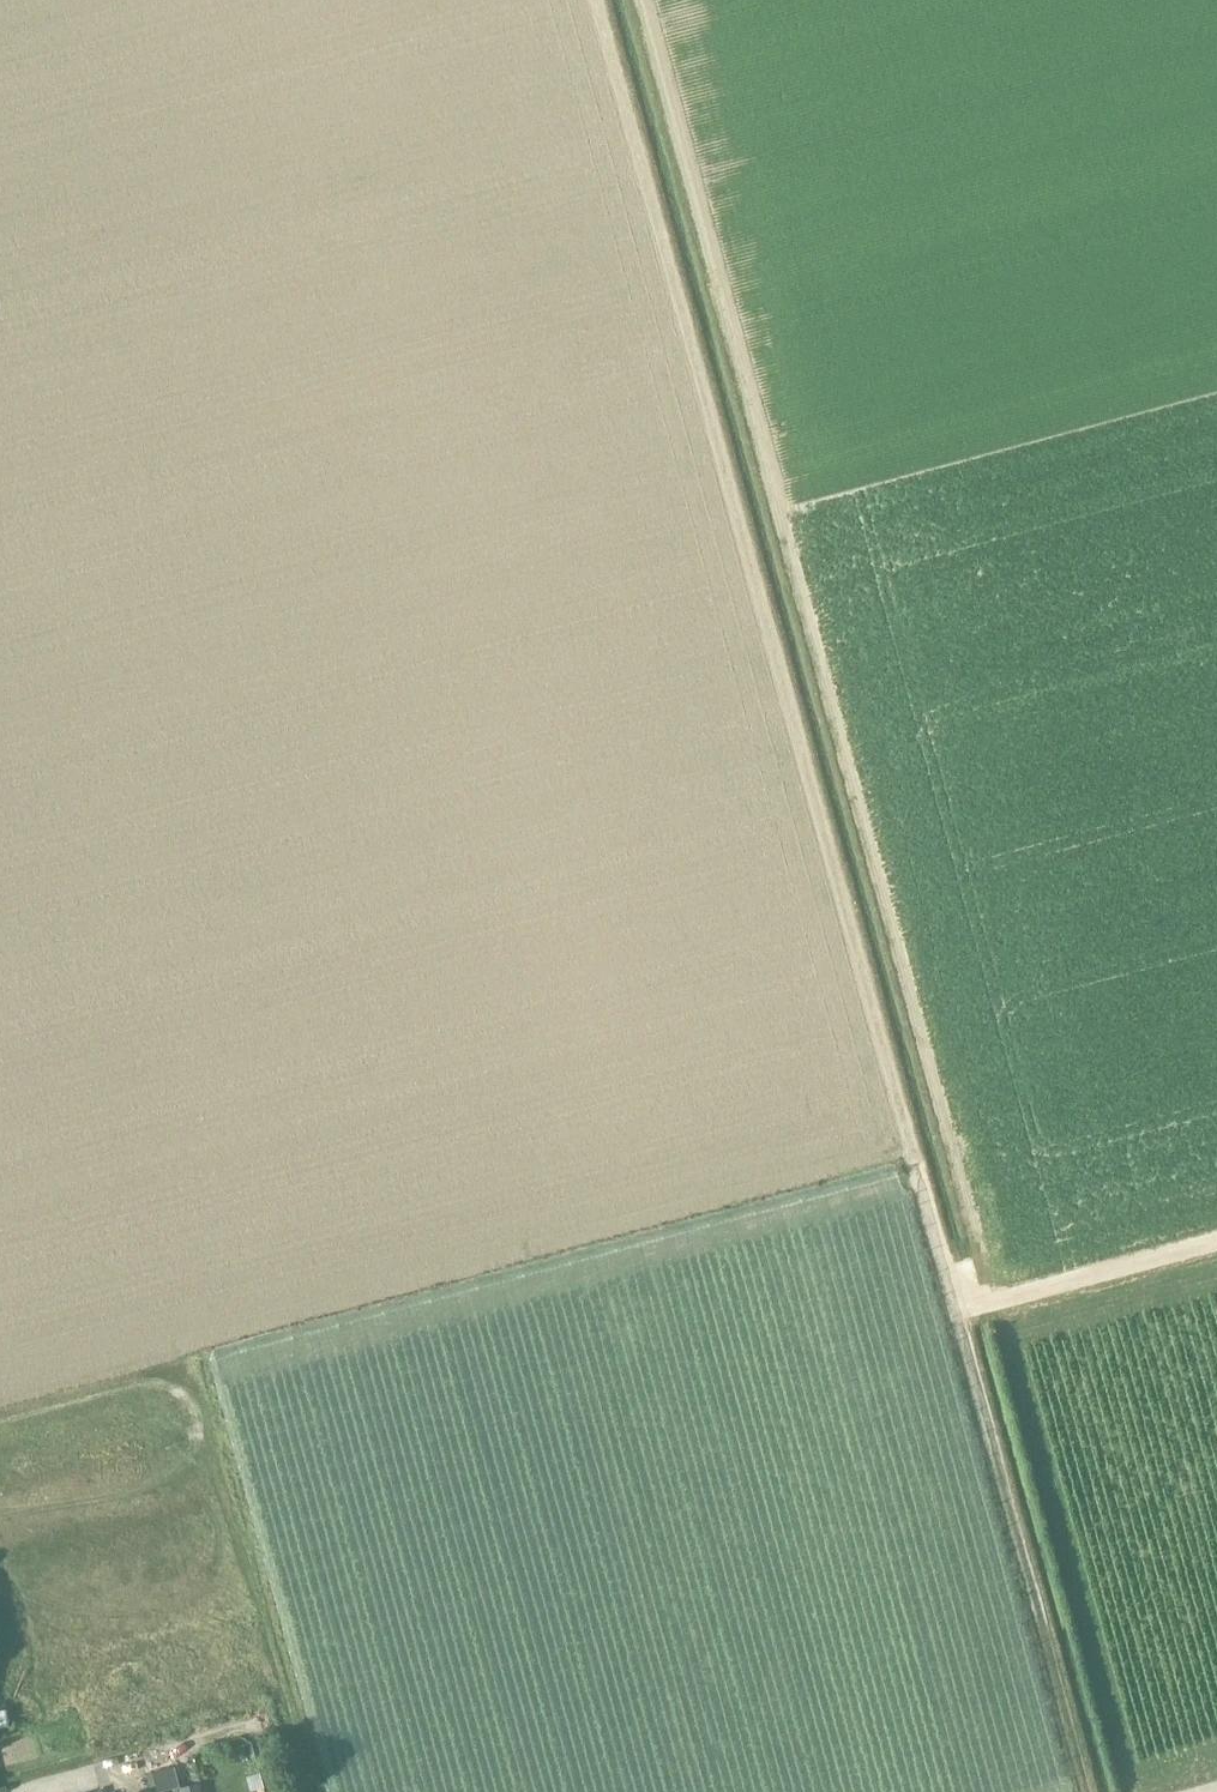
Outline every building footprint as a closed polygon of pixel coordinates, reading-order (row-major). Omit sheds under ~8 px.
[(93,1767),(74,1770),(77,1791),(96,1789),(93,1767)]
